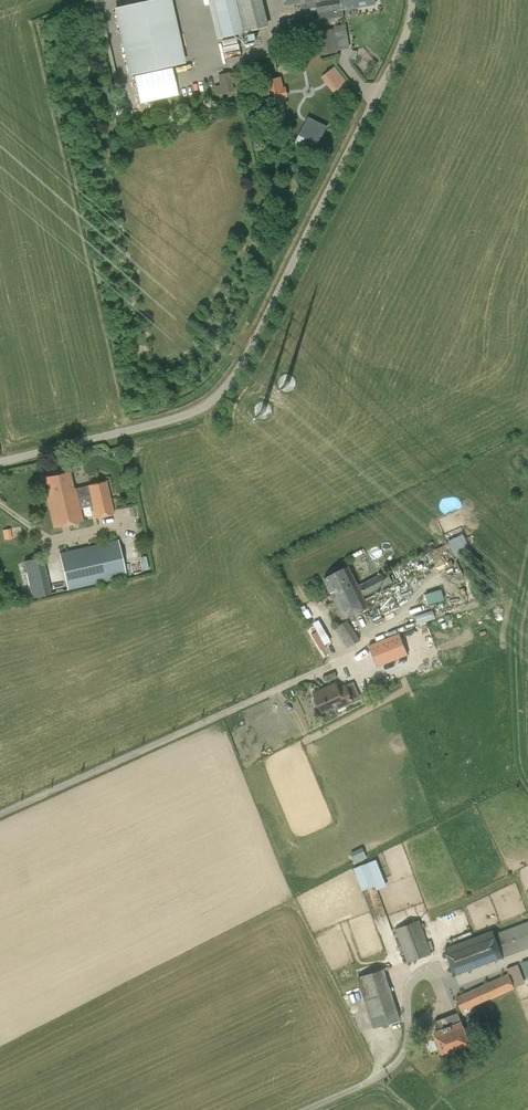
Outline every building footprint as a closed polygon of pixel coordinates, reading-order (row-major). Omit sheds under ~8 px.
[(171,0),(149,0),(114,8),(129,75),(185,63),(171,0)] [(224,38),(244,32),(269,27),(263,0),(215,0),(224,38)] [(324,0),(284,0),(284,6),(302,3),(302,9),(307,8),(317,7),(324,6),(324,0)] [(317,7),(319,19),(344,16),(343,9),(375,5),(374,0),(324,0),(324,6),(317,7)] [(280,23),(282,32),(308,26),(306,16),(280,23)] [(314,32),(319,56),(338,52),(338,50),(350,47),(346,24),(334,26),(334,29),(314,32)] [(223,53),(239,51),(237,36),(221,38),(223,53)] [(199,69),(198,55),(189,56),(190,70),(199,69)] [(334,65),(321,77),(338,95),(350,83),(334,65)] [(230,72),(218,75),(220,85),(214,86),(216,95),(234,91),(230,72)] [(272,108),(289,104),(282,76),(265,80),(272,108)] [(309,116),(297,141),(310,147),(314,139),(321,143),(329,126),(309,116)] [(107,481),(75,488),(73,488),(69,471),(44,477),(48,494),(46,494),(54,527),(82,520),(77,497),(90,494),(95,518),(114,514),(107,481)] [(10,529),(3,530),(4,540),(12,538),(10,529)] [(127,576),(118,539),(59,553),(67,590),(127,576)] [(51,594),(43,556),(24,560),(32,598),(51,594)] [(387,571),(358,586),(348,566),(323,578),(344,619),(369,607),(363,596),(393,582),(387,571)] [(428,605),(444,599),(441,589),(425,594),(428,605)] [(434,611),(416,617),(418,624),(436,618),(434,611)] [(312,633),(320,649),(332,643),(320,619),(313,623),(317,631),(312,633)] [(360,640),(347,620),(335,628),(348,648),(360,640)] [(375,639),(377,643),(395,634),(390,626),(383,629),(385,633),(375,639)] [(382,669),(406,657),(394,634),(371,646),(382,669)] [(315,693),(316,696),(313,700),(316,706),(320,705),(323,712),(345,702),(346,705),(361,698),(354,682),(339,689),(337,683),(315,693)] [(377,890),(388,886),(378,858),(354,867),(363,891),(376,886),(377,890)] [(395,929),(407,963),(432,953),(419,920),(395,929)] [(444,948),(455,976),(527,949),(527,921),(494,934),(493,930),(444,948)] [(374,1028),(400,1019),(384,968),(357,977),(374,1028)] [(456,997),(461,1011),(514,988),(509,973),(456,997)] [(459,1013),(435,1021),(438,1030),(436,1032),(444,1054),(470,1044),(459,1013)]
